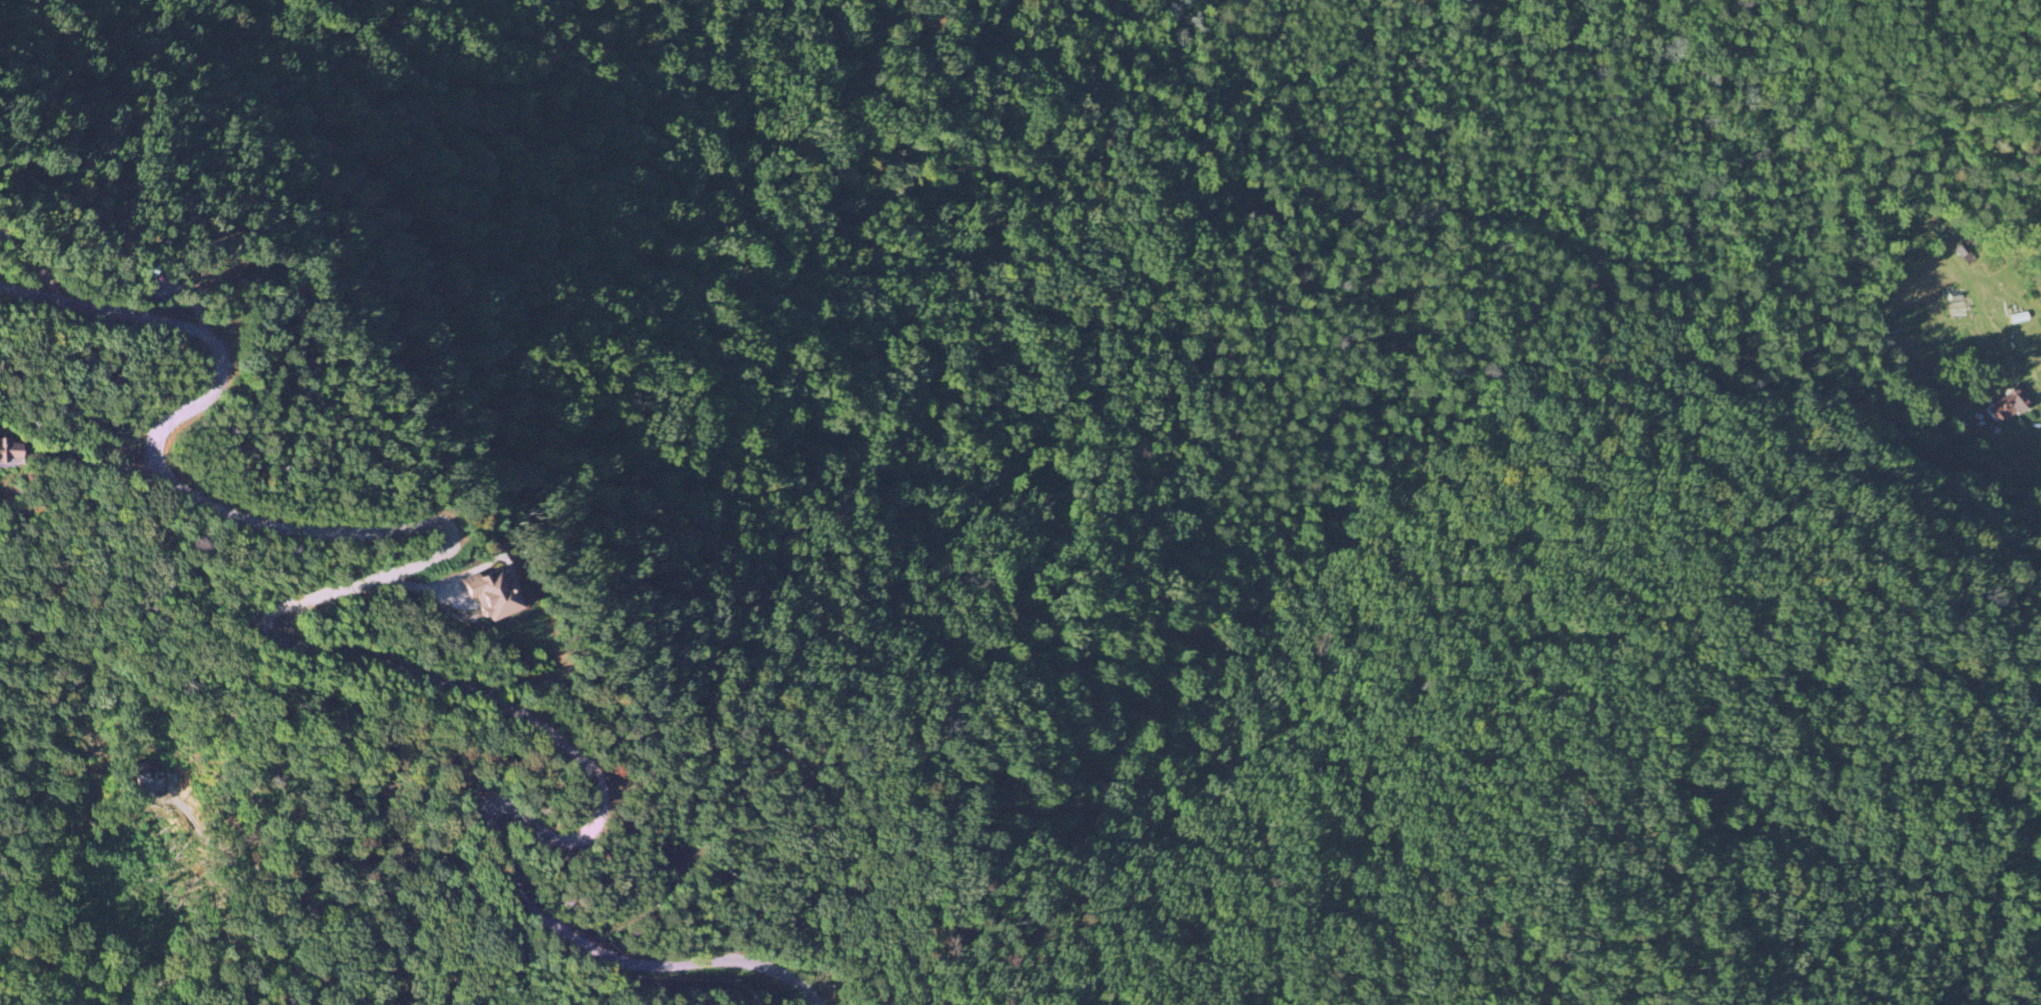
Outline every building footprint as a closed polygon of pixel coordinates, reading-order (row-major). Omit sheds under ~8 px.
[(2031,405),(2019,386),(1984,408),(1993,423),(2001,418),(2003,422),(2031,405)] [(8,464),(8,459),(22,461),(24,446),(0,443),(0,463),(8,464)] [(521,611),(506,568),(480,578),(478,575),(464,580),(472,600),(479,597),(488,623),(521,611)]
